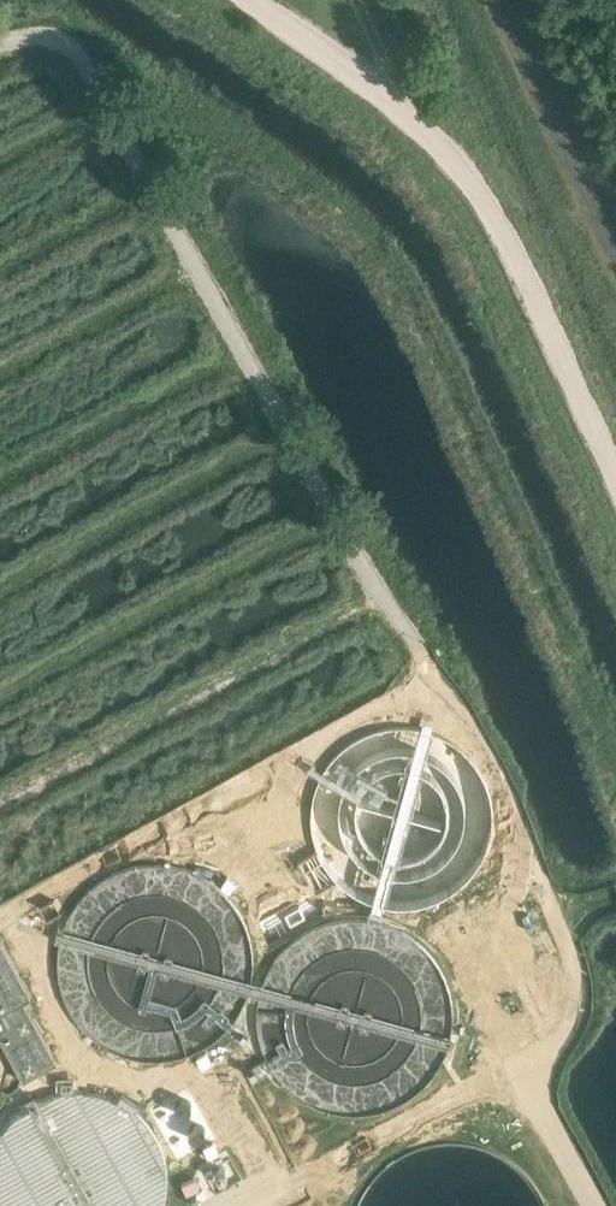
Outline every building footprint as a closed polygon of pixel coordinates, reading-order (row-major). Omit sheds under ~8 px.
[(385,764),(360,855),(412,869),(437,778),(385,764)] [(0,939),(0,1035),(24,1079),(55,1063),(22,999),(30,995),(0,939)] [(0,1155),(0,1202),(2,1205),(155,1205),(161,1180),(156,1153),(127,1099),(80,1088),(13,1101),(0,1155)]
